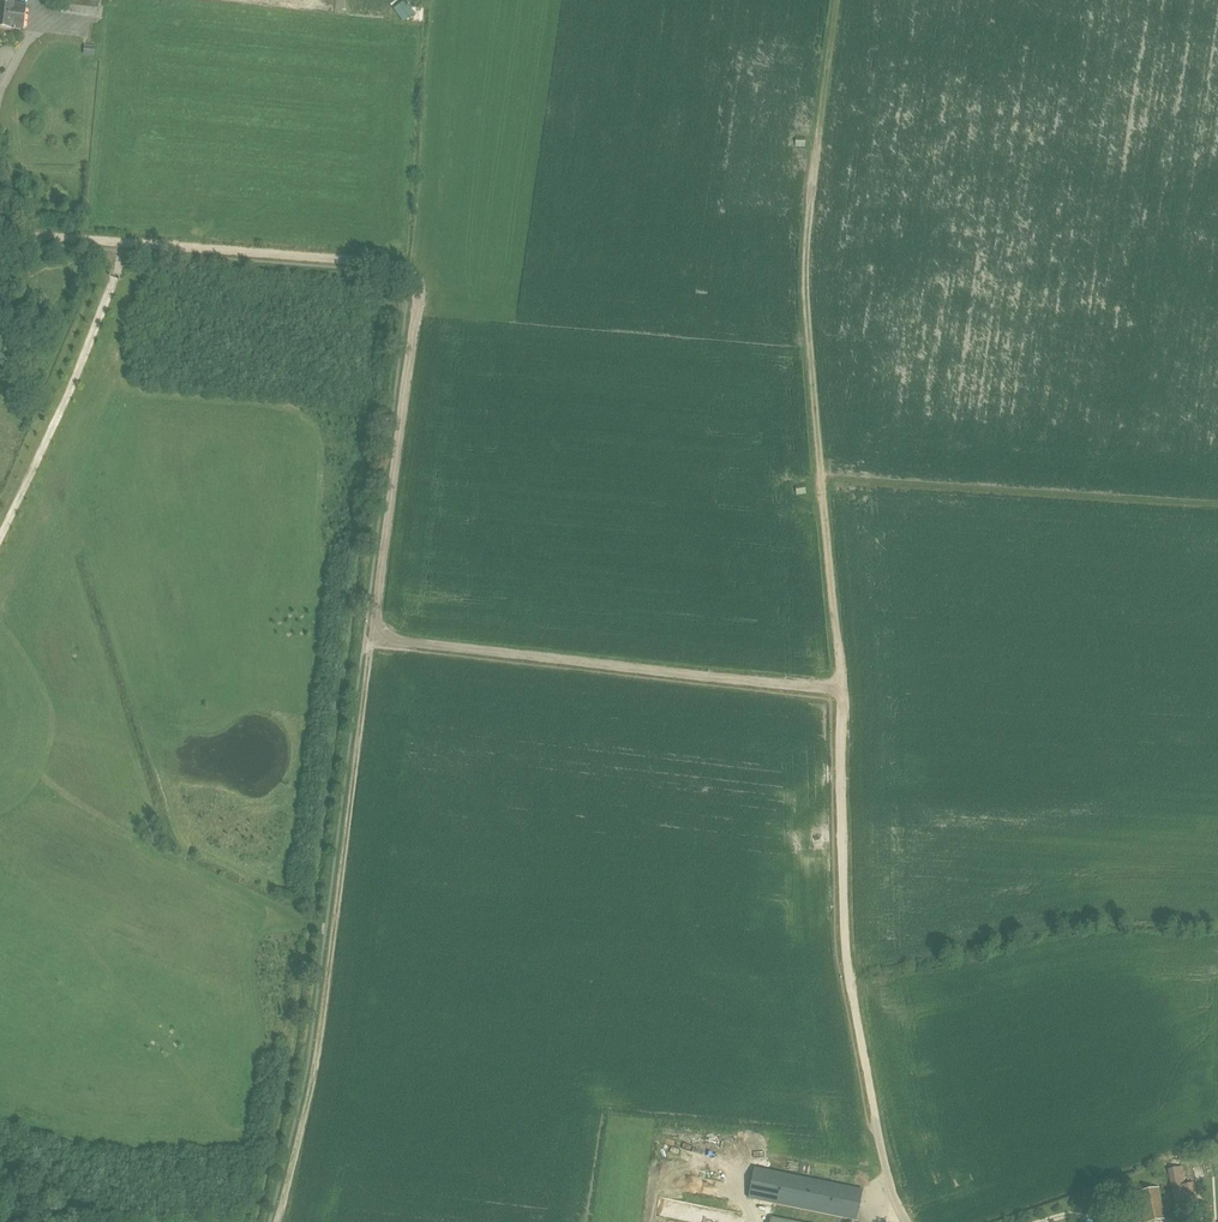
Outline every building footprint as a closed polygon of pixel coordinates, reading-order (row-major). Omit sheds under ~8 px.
[(24,30),(26,4),(16,3),(16,0),(1,0),(0,11),(0,28),(11,29),(11,28),(24,30)] [(415,14),(409,6),(398,14),(402,20),(403,22),(405,21),(415,14)] [(96,46),(85,45),(83,54),(95,56),(96,46)] [(806,137),(796,137),(795,147),(805,148),(806,137)] [(796,485),(796,495),(807,494),(806,484),(796,485)] [(823,833),(813,833),(813,843),(823,843),(823,833)] [(1183,1170),(1182,1166),(1167,1169),(1171,1188),(1186,1184),(1183,1170)] [(862,1190),(755,1168),(749,1199),(856,1220),(862,1190)] [(1137,1191),(1143,1221),(1146,1221),(1166,1218),(1160,1187),(1137,1191)] [(1115,1214),(1130,1211),(1128,1199),(1113,1202),(1115,1214)]
